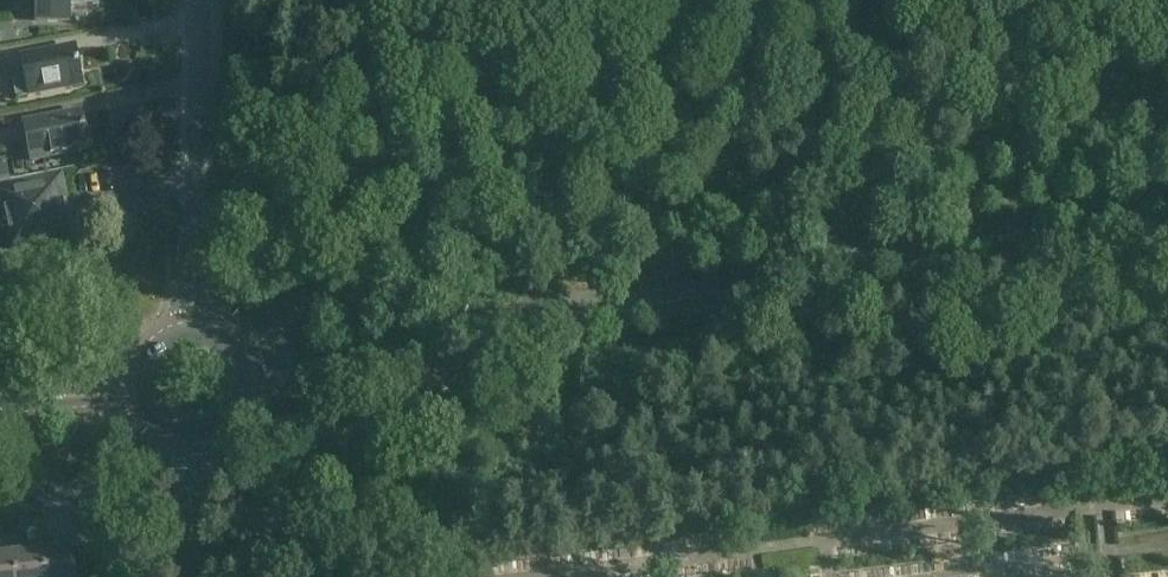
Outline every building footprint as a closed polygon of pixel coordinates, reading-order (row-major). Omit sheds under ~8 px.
[(38,21),(71,22),(71,21),(67,21),(67,8),(99,9),(100,0),(38,0),(38,21)] [(23,60),(26,75),(29,94),(83,84),(77,50),(23,60)] [(29,94),(26,75),(12,77),(16,97),(29,94)] [(82,112),(25,124),(32,161),(88,150),(85,131),(86,131),(82,112)] [(0,162),(0,184),(8,182),(4,161),(0,162)] [(0,207),(0,220),(1,226),(9,224),(14,250),(68,239),(60,198),(66,197),(62,174),(0,187),(4,206),(0,207)] [(43,552),(45,576),(75,576),(71,549),(43,552)] [(15,556),(17,576),(45,576),(43,552),(15,556)] [(15,556),(0,557),(0,576),(17,576),(15,556)]
